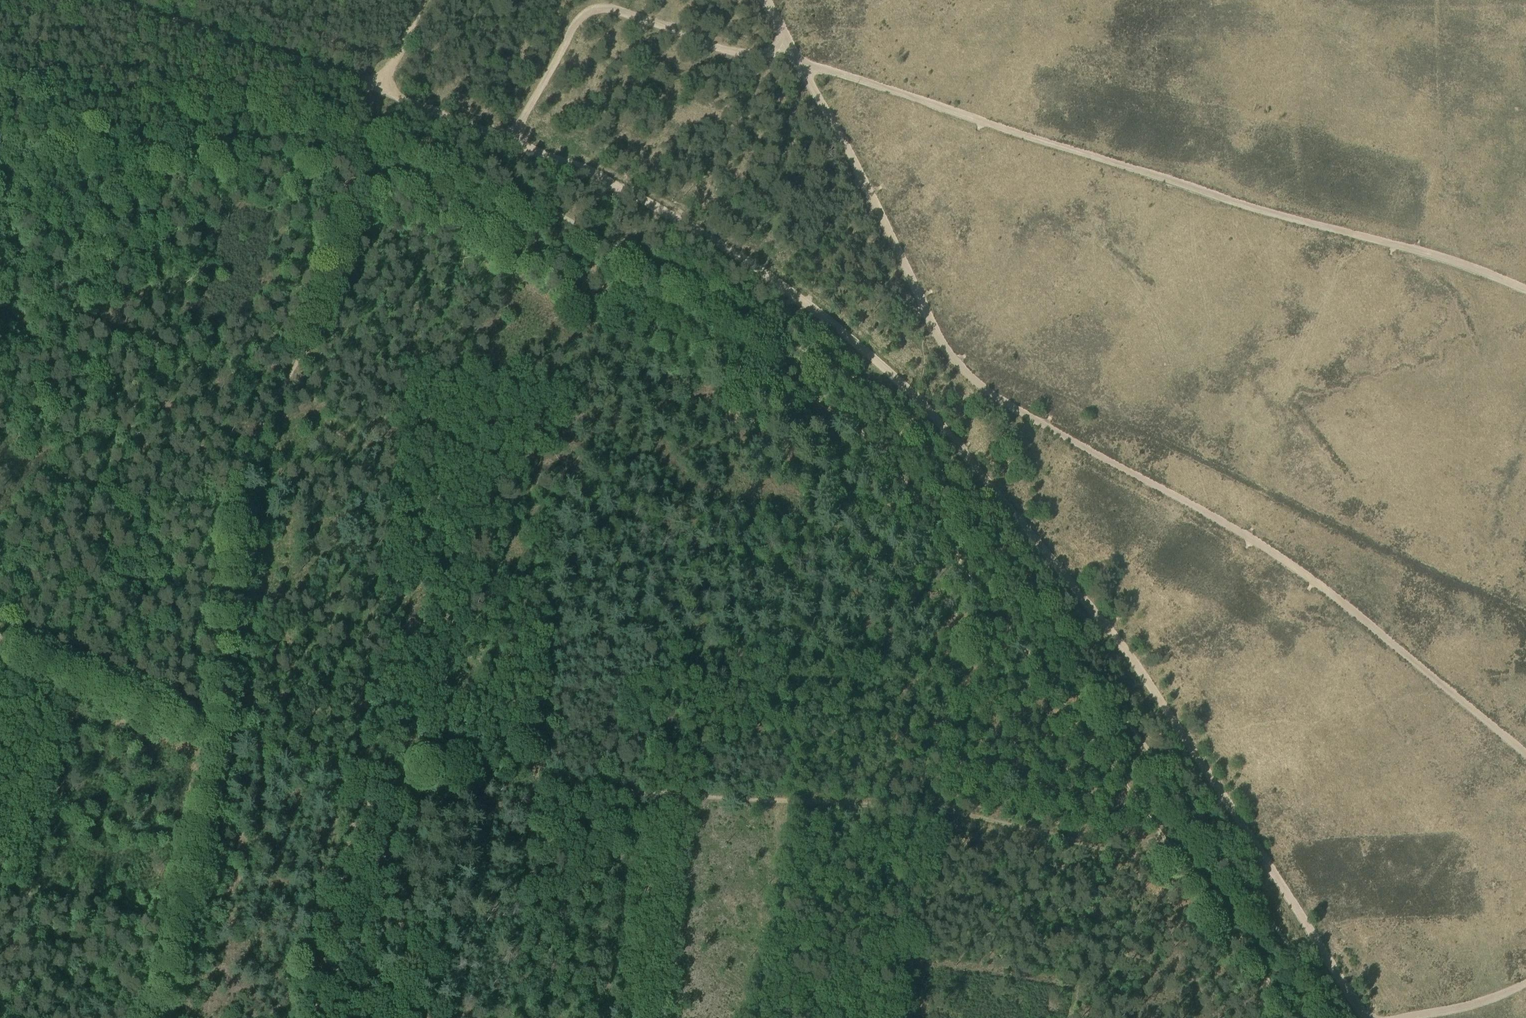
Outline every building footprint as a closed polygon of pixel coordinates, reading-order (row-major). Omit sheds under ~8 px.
[(542,90),(535,96),(543,105),(550,98),(542,90)]
